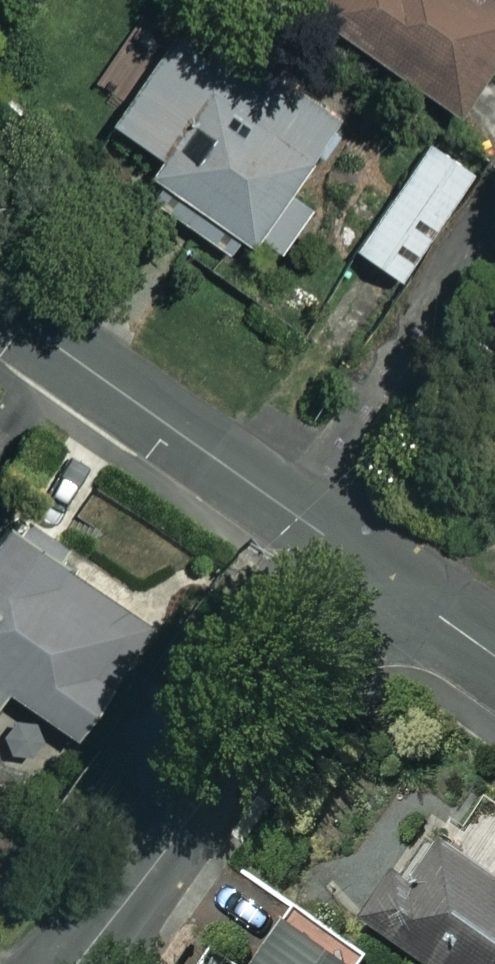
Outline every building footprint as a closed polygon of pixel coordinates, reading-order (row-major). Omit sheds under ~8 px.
[(472,0),(310,0),(305,9),(454,107),(494,45),(494,15),(472,0)] [(336,121),(185,13),(107,123),(158,159),(136,189),(262,278),(314,205),(289,188),(336,121)] [(472,175),(428,144),(354,249),(399,280),(472,175)] [(3,524),(0,529),(0,696),(4,690),(76,740),(153,628),(3,524)] [(443,843),(413,885),(398,875),(365,922),(426,963),(494,963),(494,879),(443,843)] [(284,924),(256,963),(341,963),(284,924)]
